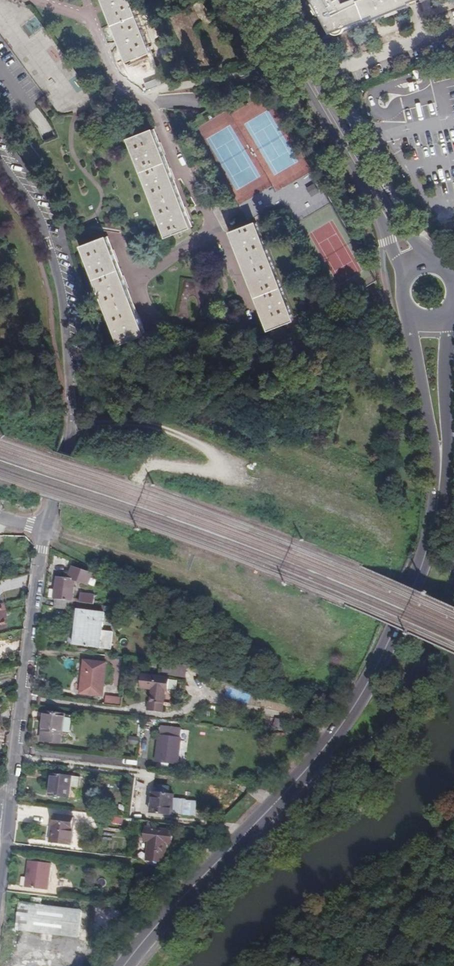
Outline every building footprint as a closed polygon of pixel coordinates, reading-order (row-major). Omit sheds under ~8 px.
[(129,56),(156,45),(138,0),(107,0),(129,56)] [(315,3),(316,3),(317,5),(324,16),(325,18),(324,19),(333,35),(336,34),(349,29),(367,22),(359,0),(357,0),(355,1),(354,0),(313,0),(315,3)] [(367,22),(376,19),(369,0),(359,0),(367,22)] [(376,19),(378,22),(386,19),(386,18),(388,17),(401,12),(403,11),(404,13),(411,10),(413,5),(427,0),(369,0),(376,19)] [(413,5),(415,8),(429,4),(427,0),(413,5)] [(324,16),(317,5),(314,6),(321,18),(324,16)] [(38,88),(78,93),(80,75),(68,73),(69,62),(59,61),(60,48),(27,45),(26,49),(33,50),(32,61),(40,62),(38,88)] [(153,128),(128,138),(165,236),(190,226),(153,128)] [(312,183),(298,191),(306,205),(321,197),(312,183)] [(254,221),(230,231),(267,329),(292,319),(254,221)] [(105,236),(80,247),(117,344),(144,334),(105,236)] [(124,392),(133,386),(127,377),(118,384),(124,392)] [(69,601),(74,601),(77,581),(90,586),(90,585),(91,577),(91,573),(71,566),(68,579),(57,578),(54,599),(55,599),(69,601)] [(81,592),(80,602),(95,604),(96,594),(81,592)] [(69,601),(55,599),(55,608),(68,609),(69,601)] [(66,644),(110,649),(112,631),(101,630),(103,612),(103,610),(112,611),(113,606),(95,604),(80,602),(79,609),(77,609),(74,637),(67,636),(66,644)] [(162,661),(185,663),(186,657),(163,655),(162,661)] [(100,696),(103,662),(81,660),(77,693),(100,696)] [(198,660),(193,670),(198,673),(204,663),(198,660)] [(184,677),(186,665),(161,662),(159,674),(184,677)] [(152,687),(150,702),(163,704),(165,688),(168,688),(169,676),(145,674),(144,686),(152,687)] [(105,702),(119,704),(120,696),(105,695),(105,702)] [(246,697),(245,703),(262,706),(263,699),(246,697)] [(163,704),(150,702),(148,702),(147,709),(162,711),(163,704)] [(38,741),(58,743),(63,714),(43,712),(38,741)] [(174,765),(178,731),(159,728),(155,762),(160,763),(159,766),(167,767),(167,764),(174,765)] [(138,746),(140,738),(130,736),(128,743),(138,746)] [(78,789),(79,778),(51,774),(48,796),(68,798),(69,788),(78,789)] [(230,791),(231,782),(213,779),(212,788),(230,791)] [(170,817),(172,796),(152,793),(149,814),(170,817)] [(49,842),(69,845),(72,818),(52,815),(49,842)] [(169,844),(171,833),(144,829),(143,841),(147,841),(144,862),(161,864),(163,844),(169,844)] [(24,887),(46,889),(49,864),(27,861),(24,887)] [(29,904),(16,902),(13,928),(75,936),(78,910),(38,905),(39,897),(30,896),(29,904)]
